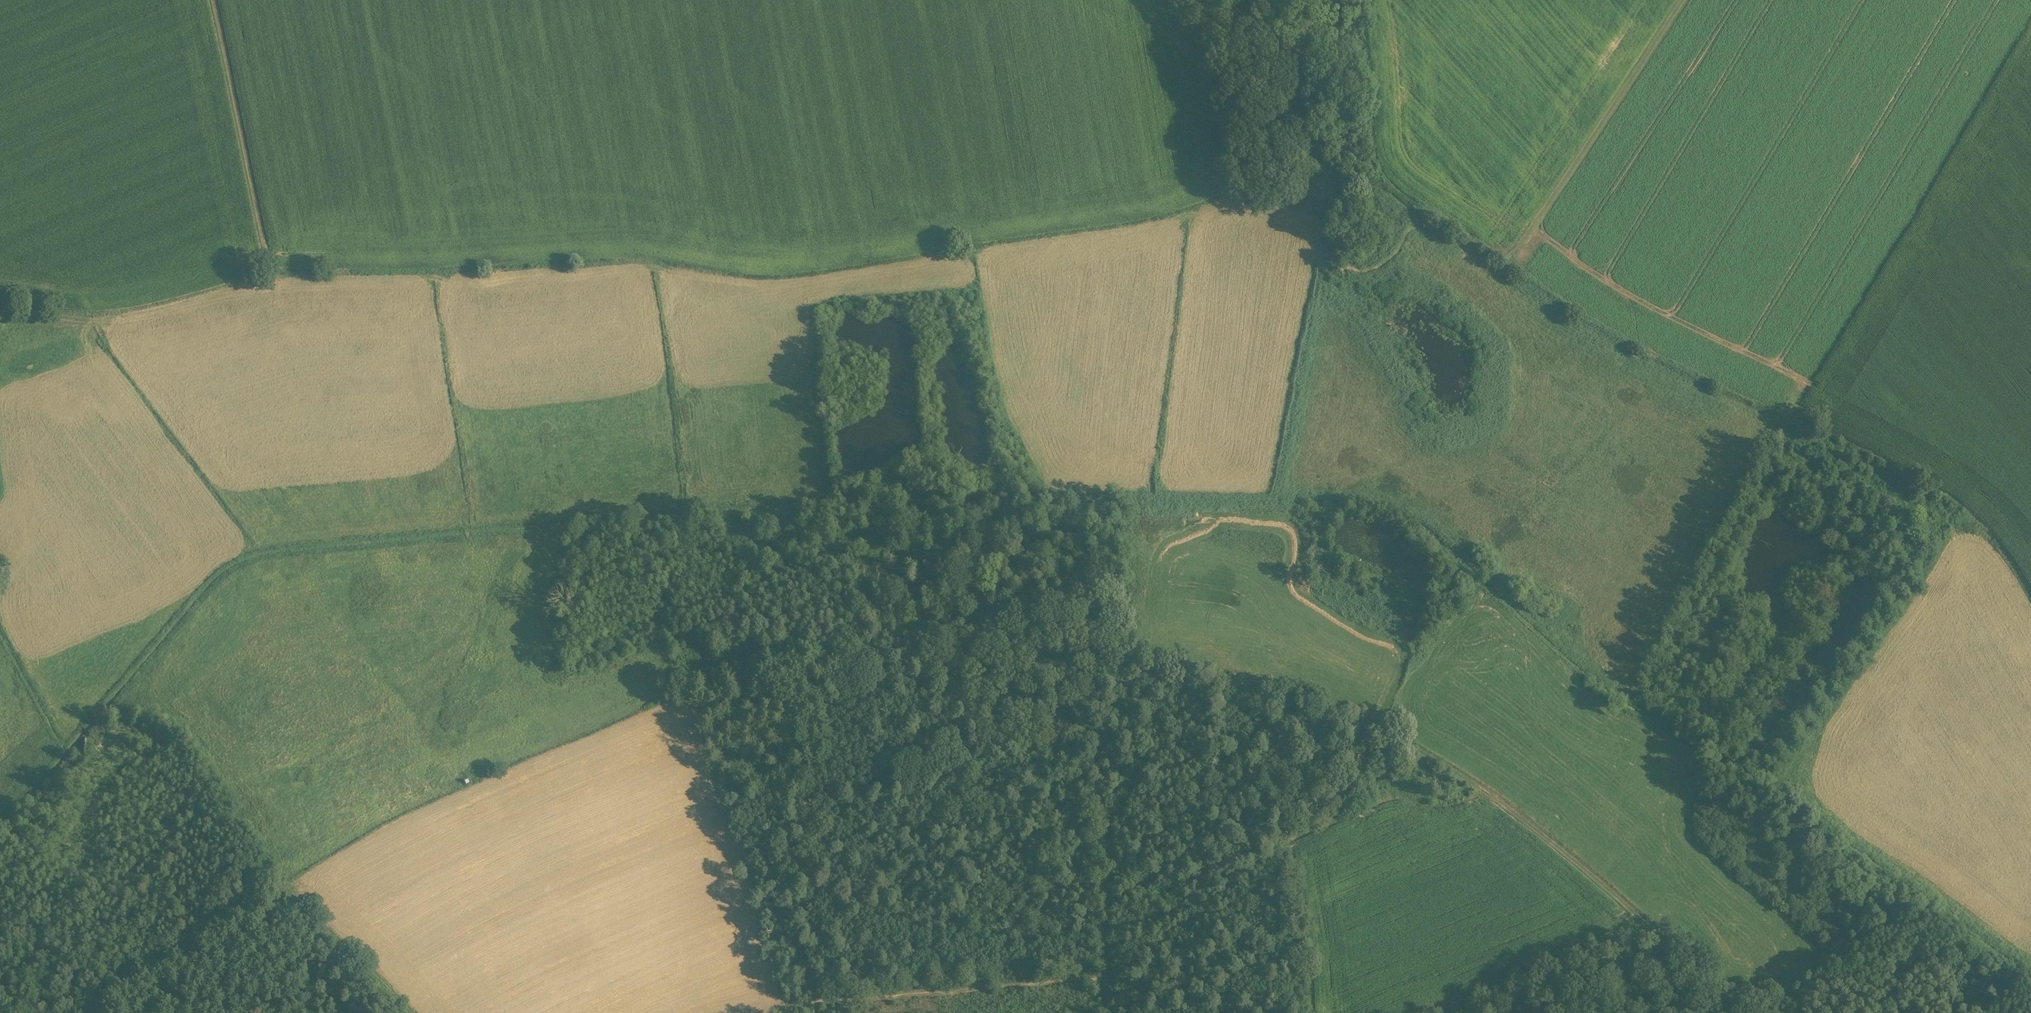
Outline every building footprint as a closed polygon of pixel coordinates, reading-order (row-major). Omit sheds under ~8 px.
[(1852,513),(1841,516),(1843,525),(1854,522),(1852,513)]
